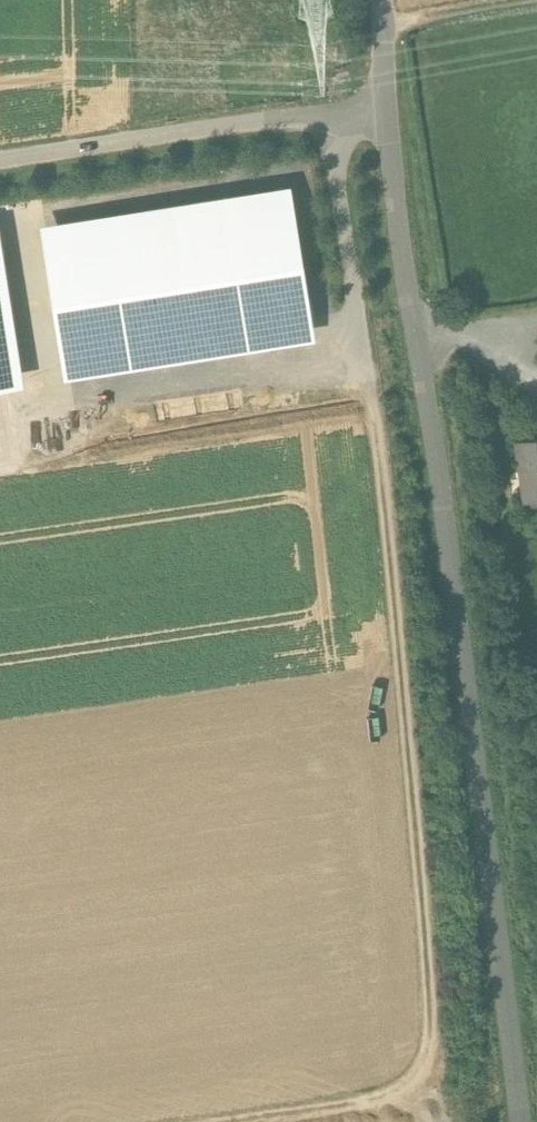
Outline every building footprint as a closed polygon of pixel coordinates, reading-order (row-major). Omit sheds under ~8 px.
[(285,187),(44,225),(68,377),(309,339),(285,187)] [(22,385),(0,249),(0,388),(22,385)] [(516,442),(525,503),(536,501),(536,439),(516,442)]
